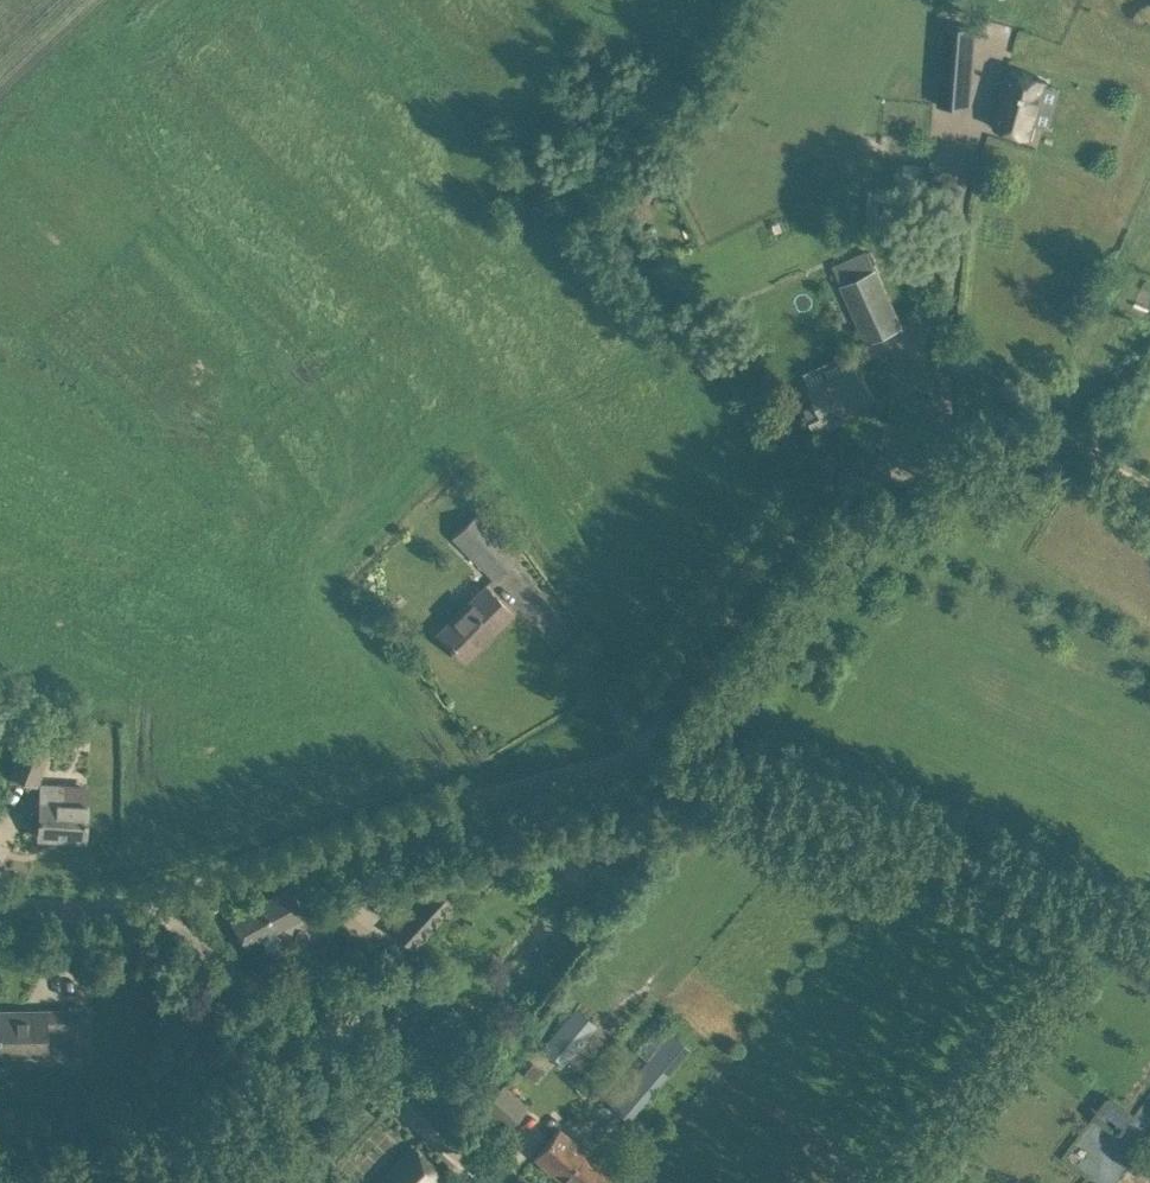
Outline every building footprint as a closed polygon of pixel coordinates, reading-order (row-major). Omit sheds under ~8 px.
[(968,106),(974,27),(944,25),(938,104),(968,106)] [(1046,80),(1009,69),(993,126),(1030,137),(1046,80)] [(833,265),(842,285),(841,285),(867,341),(902,325),(876,269),(868,250),(833,265)] [(841,411),(873,396),(866,381),(879,376),(869,355),(840,368),(843,373),(810,388),(817,403),(805,409),(815,430),(844,417),(841,411)] [(518,553),(501,536),(477,513),(454,536),(494,577),(518,553)] [(513,612),(486,585),(437,632),(464,660),(513,612)] [(36,783),(44,761),(53,738),(28,729),(11,774),(36,783)] [(84,839),(86,815),(87,803),(63,802),(64,786),(41,785),(38,836),(84,839)] [(412,948),(454,903),(435,885),(393,929),(412,948)] [(246,948),(261,939),(264,945),(263,950),(268,957),(273,959),(285,952),(287,947),(282,939),(277,938),(274,932),(305,915),(290,887),(230,920),(246,948)] [(561,1063),(598,1026),(578,1007),(542,1044),(561,1063)] [(46,1051),(45,1029),(65,1028),(65,1051),(87,1051),(86,1009),(44,1010),(44,1011),(0,1012),(0,1052),(46,1051)] [(531,1063),(523,1073),(533,1081),(541,1071),(531,1063)] [(506,1128),(522,1110),(527,1105),(503,1084),(483,1108),(506,1128)] [(613,1174),(559,1128),(534,1156),(565,1182),(605,1182),(613,1174)] [(446,1178),(411,1145),(375,1182),(441,1182),(446,1178)]
